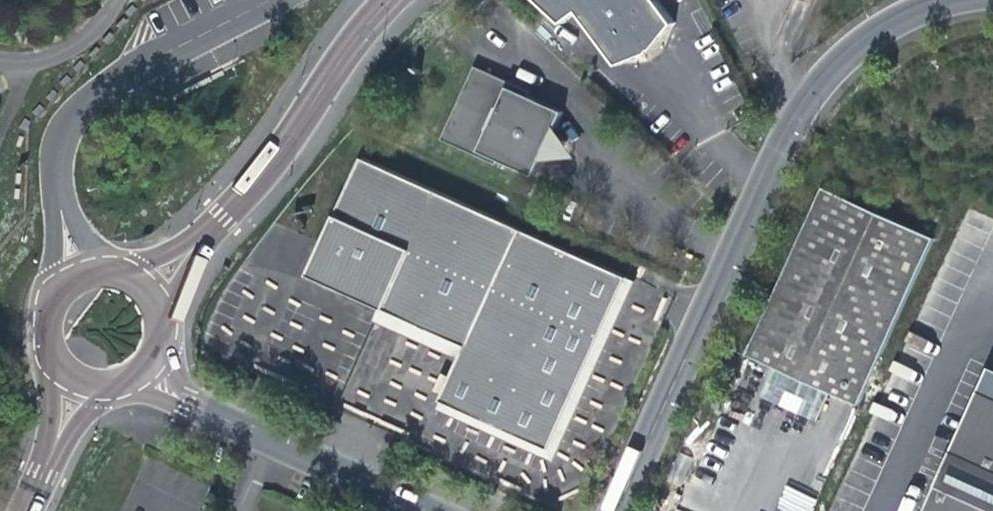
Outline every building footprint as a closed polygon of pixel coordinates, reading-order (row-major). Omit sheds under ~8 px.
[(584,23),(615,64),(637,47),(645,41),(670,23),(653,0),(537,0),(542,4),(548,11),(560,23),(569,16),(575,11),(584,23)] [(534,153),(552,152),(560,133),(550,119),(557,104),(522,87),(524,83),(469,58),(435,131),(490,156),(492,152),(527,169),(534,153)] [(572,150),(560,133),(552,152),(572,150)] [(456,348),(431,402),(539,451),(616,280),(352,161),(299,278),(456,348)] [(859,405),(934,239),(822,187),(745,354),(859,405)] [(979,391),(925,510),(992,510),(992,398),(979,391)]
